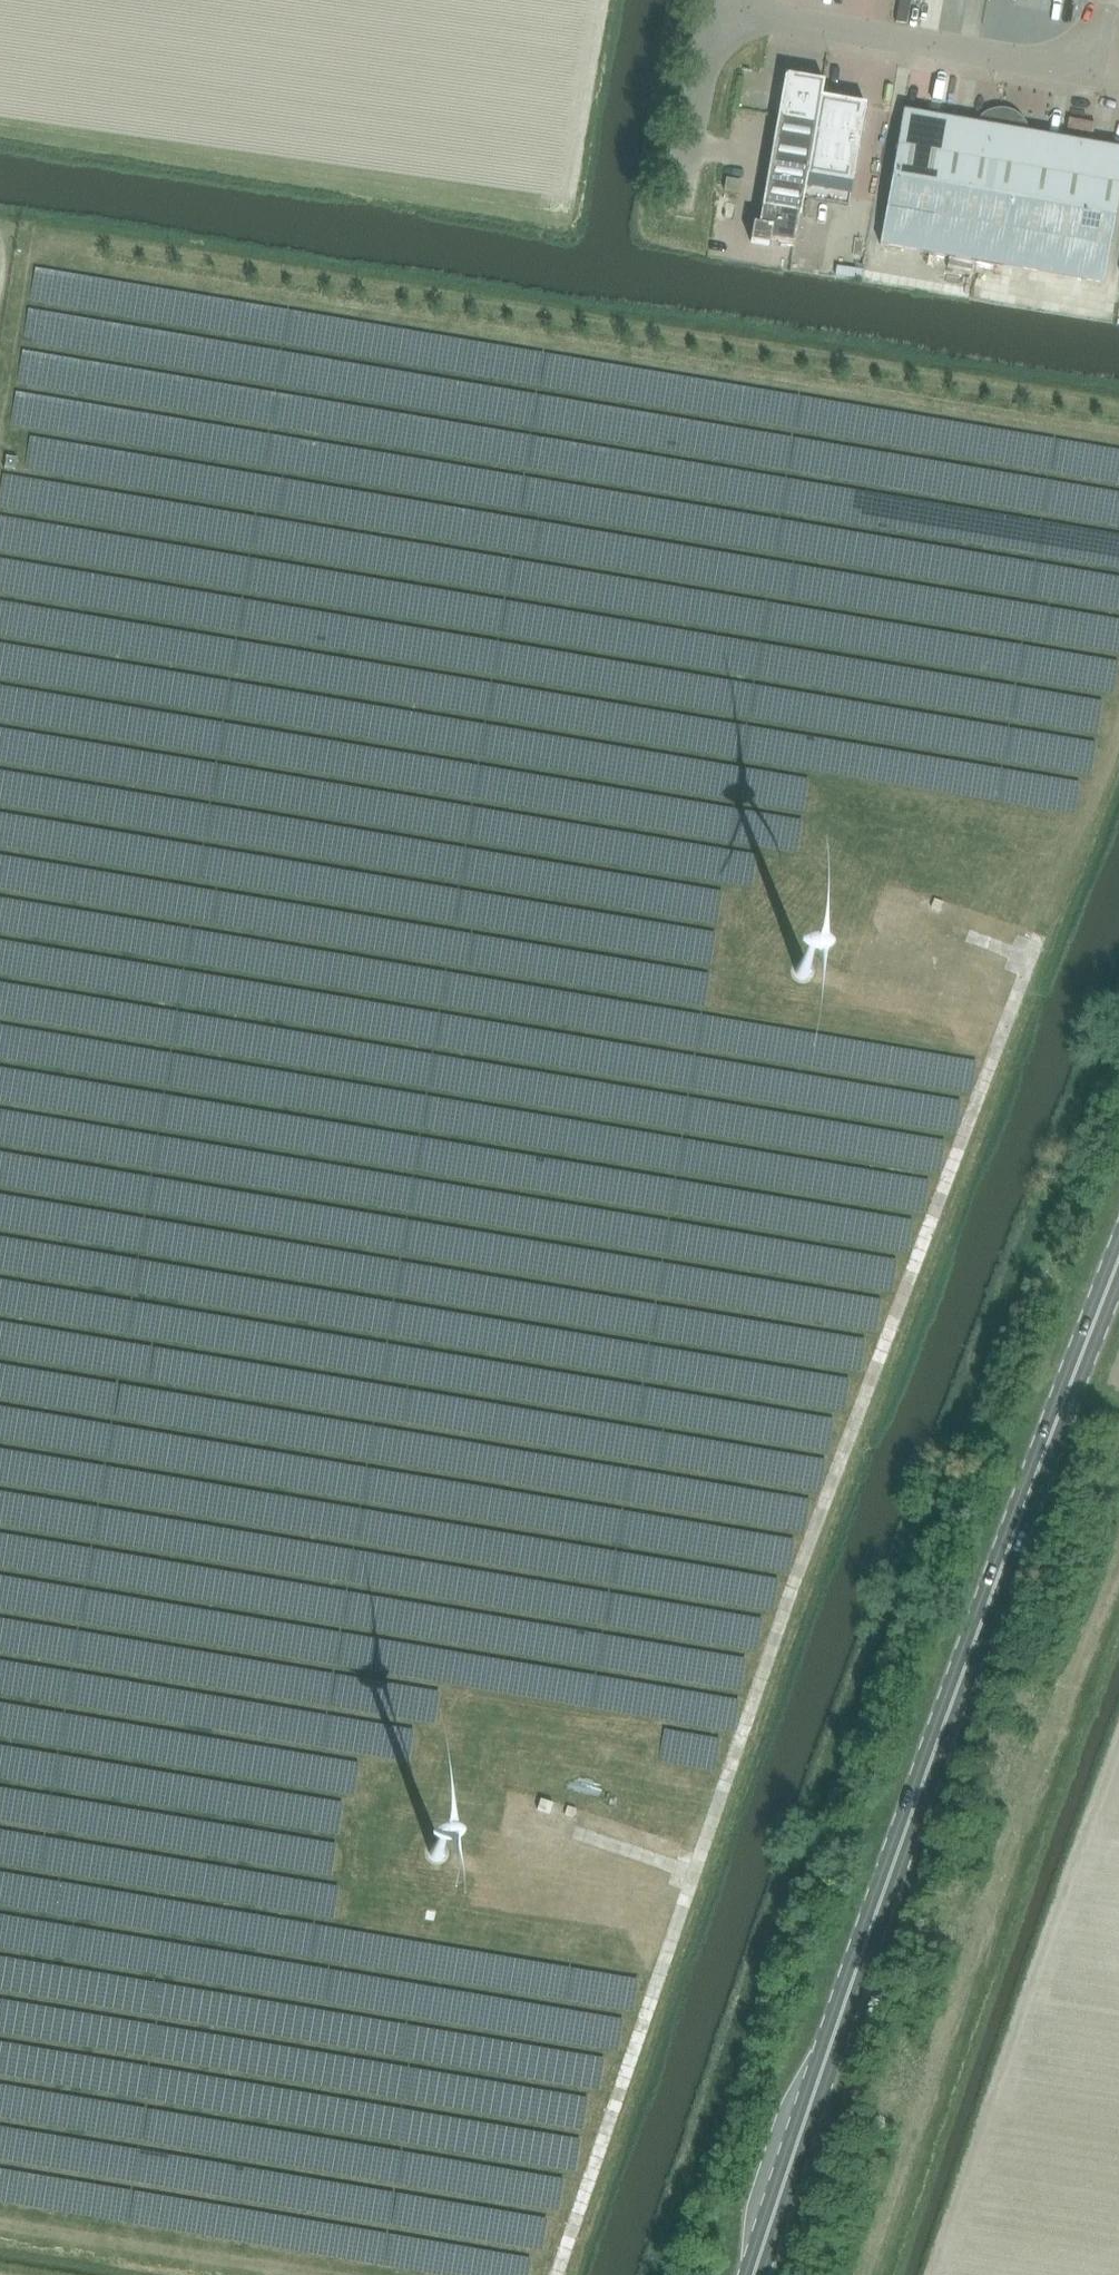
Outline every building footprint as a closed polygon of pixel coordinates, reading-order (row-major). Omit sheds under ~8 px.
[(785,75),(777,119),(817,125),(821,97),(824,82),(785,75)] [(821,97),(817,125),(808,177),(851,184),(866,105),(821,97)] [(975,262),(1002,111),(999,111),(996,111),(993,112),(990,113),(987,114),(985,126),(903,112),(880,245),(975,262)] [(1049,228),(1065,140),(1020,132),(1022,120),(1018,117),(1015,115),(1011,113),(1007,111),(1002,111),(975,262),(1103,284),(1111,239),(1049,228)] [(808,177),(817,125),(777,119),(768,170),(806,176),(808,177)] [(1065,140),(1049,228),(1111,239),(1118,193),(1118,150),(1065,140)] [(806,176),(768,170),(758,226),(753,225),(750,243),(768,247),(769,241),(794,246),(799,215),(800,215),(806,176)] [(726,179),(724,191),(738,194),(740,181),(726,179)] [(977,276),(979,265),(955,261),(953,272),(977,276)] [(795,971),(795,972),(795,973),(795,974),(796,975),(796,976),(796,977),(797,977),(797,978),(798,978),(798,979),(799,979),(800,980),(801,980),(802,981),(803,981),(804,981),(805,981),(806,981),(807,980),(808,980),(808,979),(809,979),(810,979),(810,978),(811,977),(811,976),(812,975),(812,974),(812,973),(812,972),(812,971),(812,970),(812,969),(811,969),(811,968),(810,967),(809,966),(808,965),(807,965),(806,964),(805,964),(804,964),(803,964),(802,964),(801,964),(801,965),(800,965),(799,965),(799,966),(798,966),(796,968),(796,969),(795,971)] [(429,1853),(429,1854),(429,1855),(429,1856),(430,1857),(430,1858),(430,1859),(431,1859),(431,1860),(432,1861),(433,1862),(434,1862),(435,1863),(436,1863),(437,1863),(438,1863),(439,1863),(440,1863),(441,1862),(442,1862),(443,1861),(444,1861),(444,1860),(445,1860),(445,1859),(445,1858),(446,1858),(446,1857),(446,1856),(446,1855),(446,1854),(446,1853),(446,1852),(446,1851),(445,1851),(445,1850),(444,1849),(443,1848),(442,1847),(441,1847),(440,1846),(439,1846),(438,1846),(437,1846),(436,1846),(435,1847),(434,1847),(433,1847),(433,1848),(432,1848),(430,1850),(430,1852),(429,1853)]
